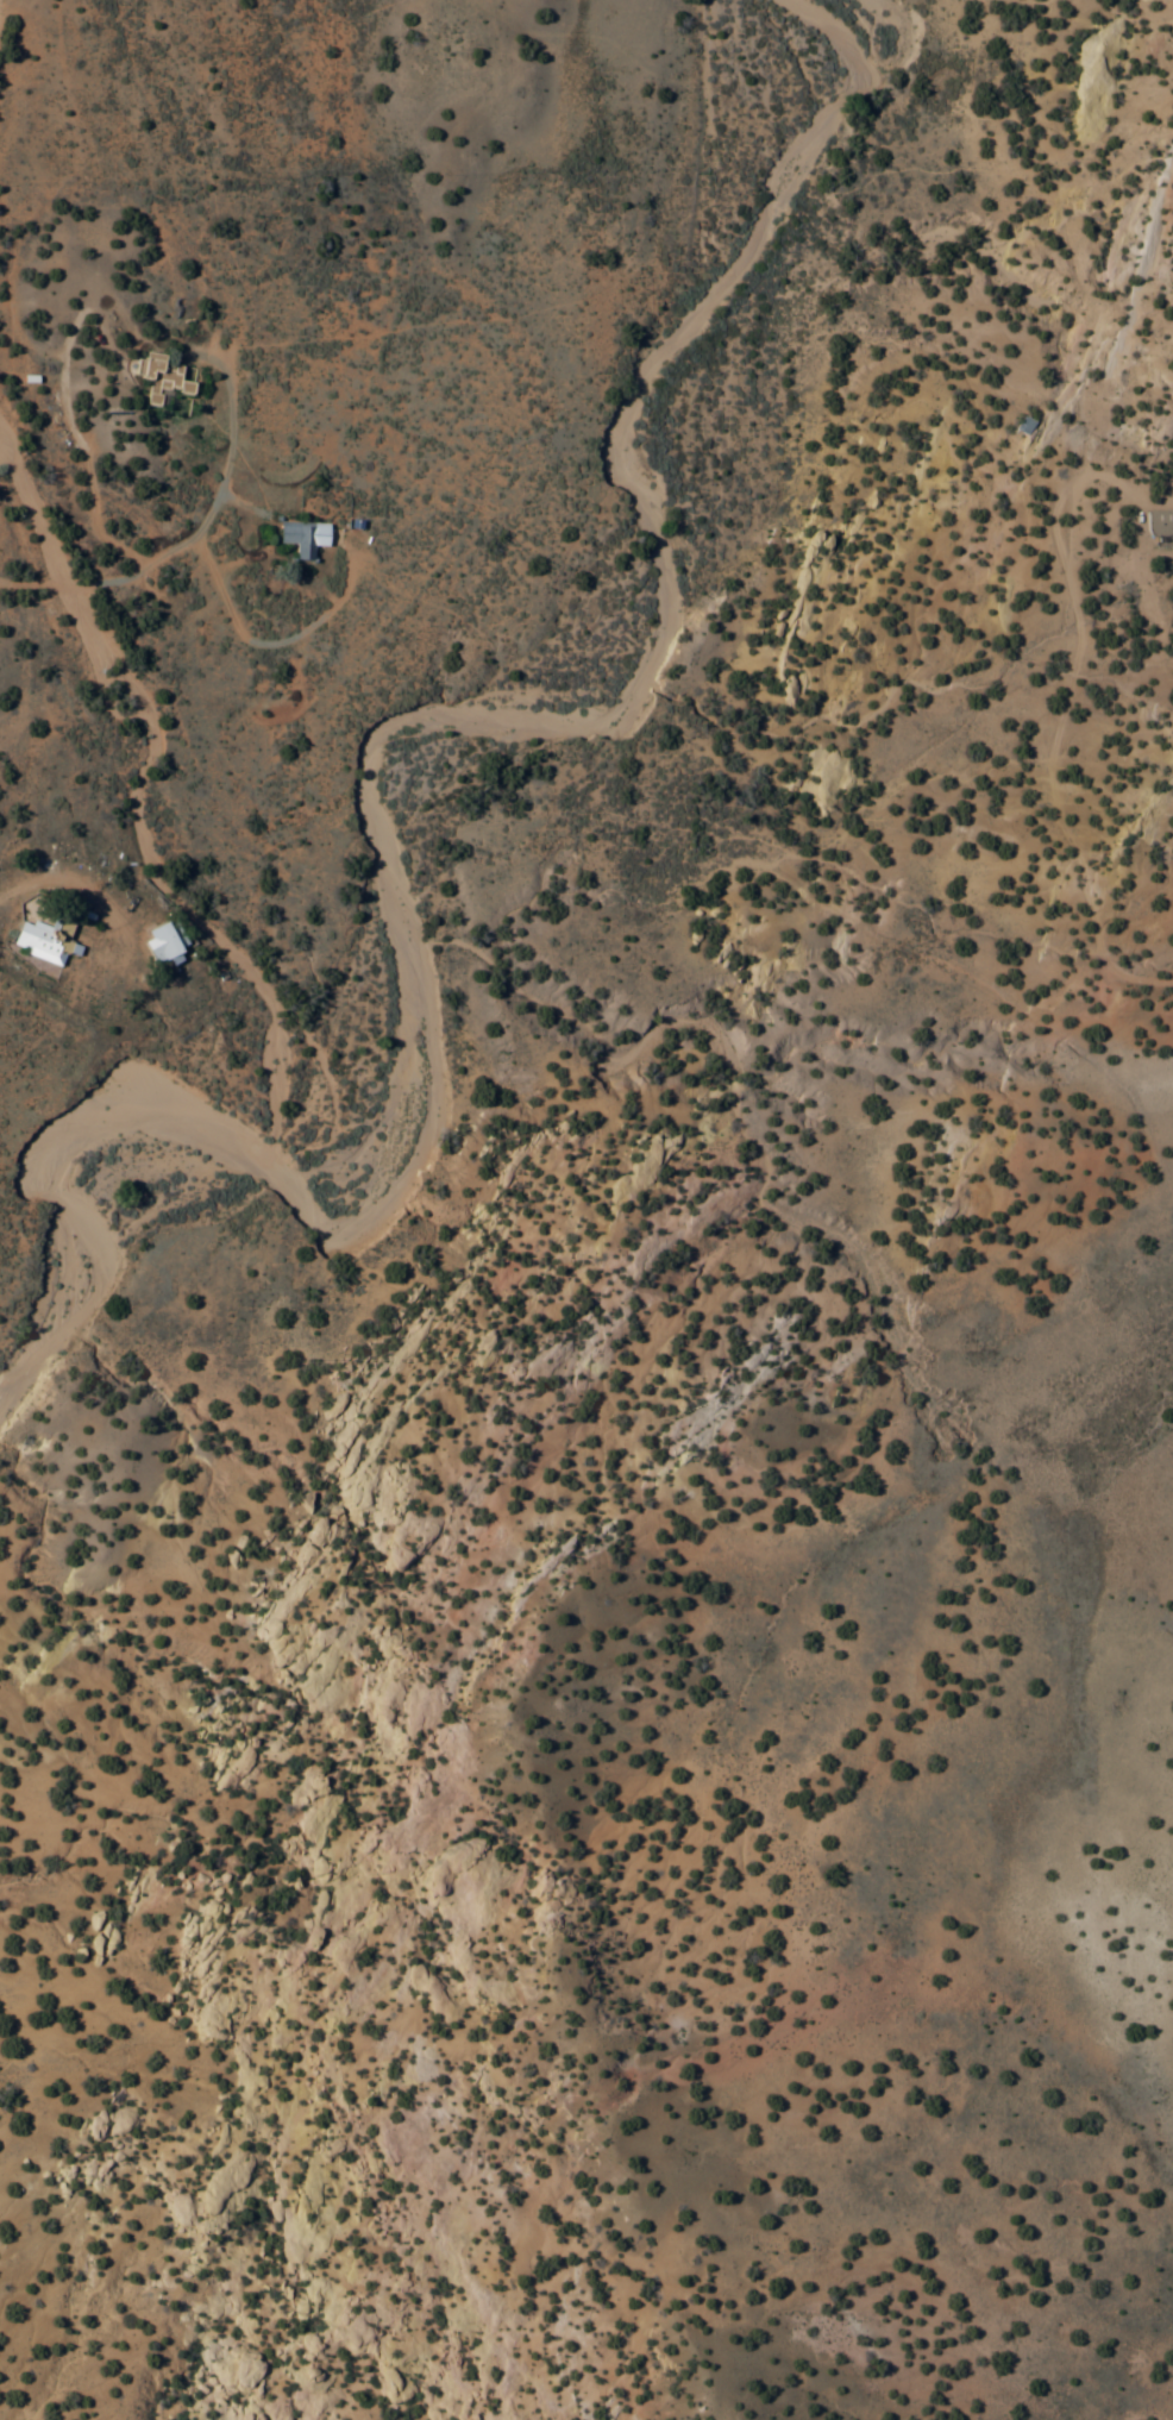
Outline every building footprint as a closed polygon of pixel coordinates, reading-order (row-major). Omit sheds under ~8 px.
[(138,380),(147,381),(144,406),(157,408),(159,392),(177,394),(180,367),(159,364),(160,356),(141,354),(138,380)] [(1021,437),(1029,423),(1018,417),(1010,431),(1021,437)] [(1172,547),(1172,511),(1144,511),(1144,538),(1155,538),(1155,547),(1172,547)] [(292,561),(310,562),(313,525),(277,523),(276,544),(293,545),(292,561)] [(74,924),(62,920),(56,937),(19,923),(13,943),(61,960),(74,924)] [(137,948),(155,968),(184,942),(165,921),(145,938),(146,939),(137,948)]
